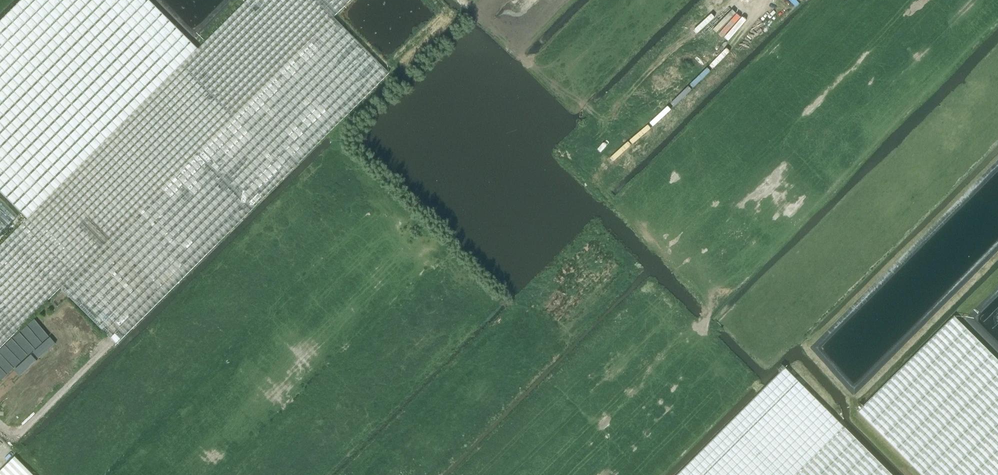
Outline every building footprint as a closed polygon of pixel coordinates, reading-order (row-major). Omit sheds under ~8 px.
[(116,345),(220,241),(272,189),(388,73),(333,17),(350,0),(247,0),(199,48),(152,95),(27,219),(0,246),(0,348),(60,289),(116,345)] [(27,219),(152,95),(199,48),(150,0),(23,0),(0,23),(0,192),(27,219)] [(17,216),(0,198),(0,233),(17,216)] [(954,317),(858,412),(920,474),(997,474),(997,362),(954,317)] [(840,423),(785,368),(785,369),(678,474),(787,474),(840,423)] [(840,423),(787,474),(891,474),(840,423)] [(14,457),(0,471),(0,474),(32,474),(14,457)]
